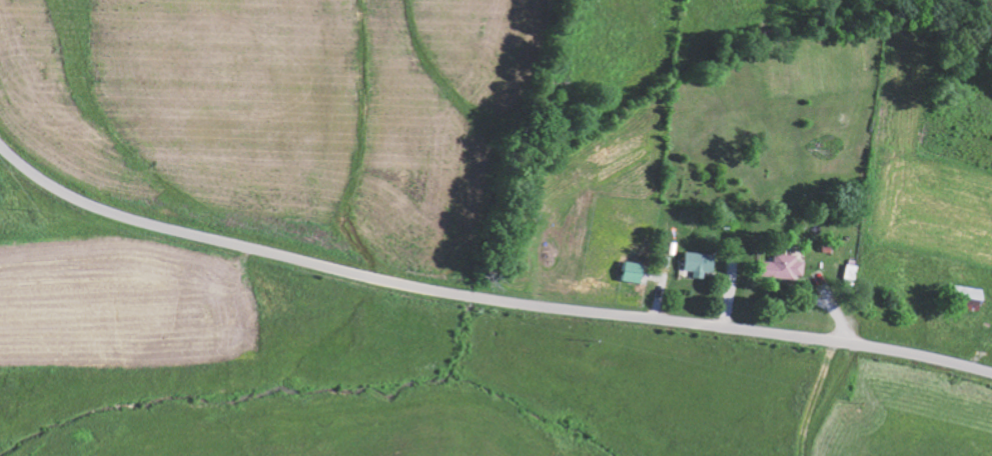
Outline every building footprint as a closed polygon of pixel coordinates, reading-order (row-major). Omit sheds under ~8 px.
[(716,252),(687,252),(686,269),(696,269),(696,276),(715,276),(716,252)] [(805,275),(805,254),(775,255),(775,260),(764,261),(765,277),(805,275)] [(643,283),(647,264),(627,259),(622,278),(643,283)] [(955,305),(983,310),(987,290),(958,285),(955,305)]
